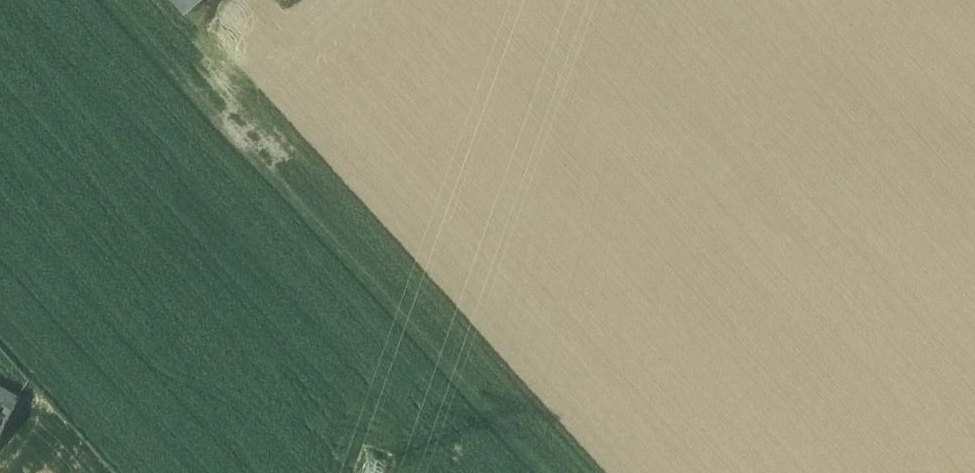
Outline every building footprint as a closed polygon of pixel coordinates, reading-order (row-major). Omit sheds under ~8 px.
[(183,12),(195,0),(172,0),(183,12)] [(19,394),(0,383),(0,427),(19,394)]
